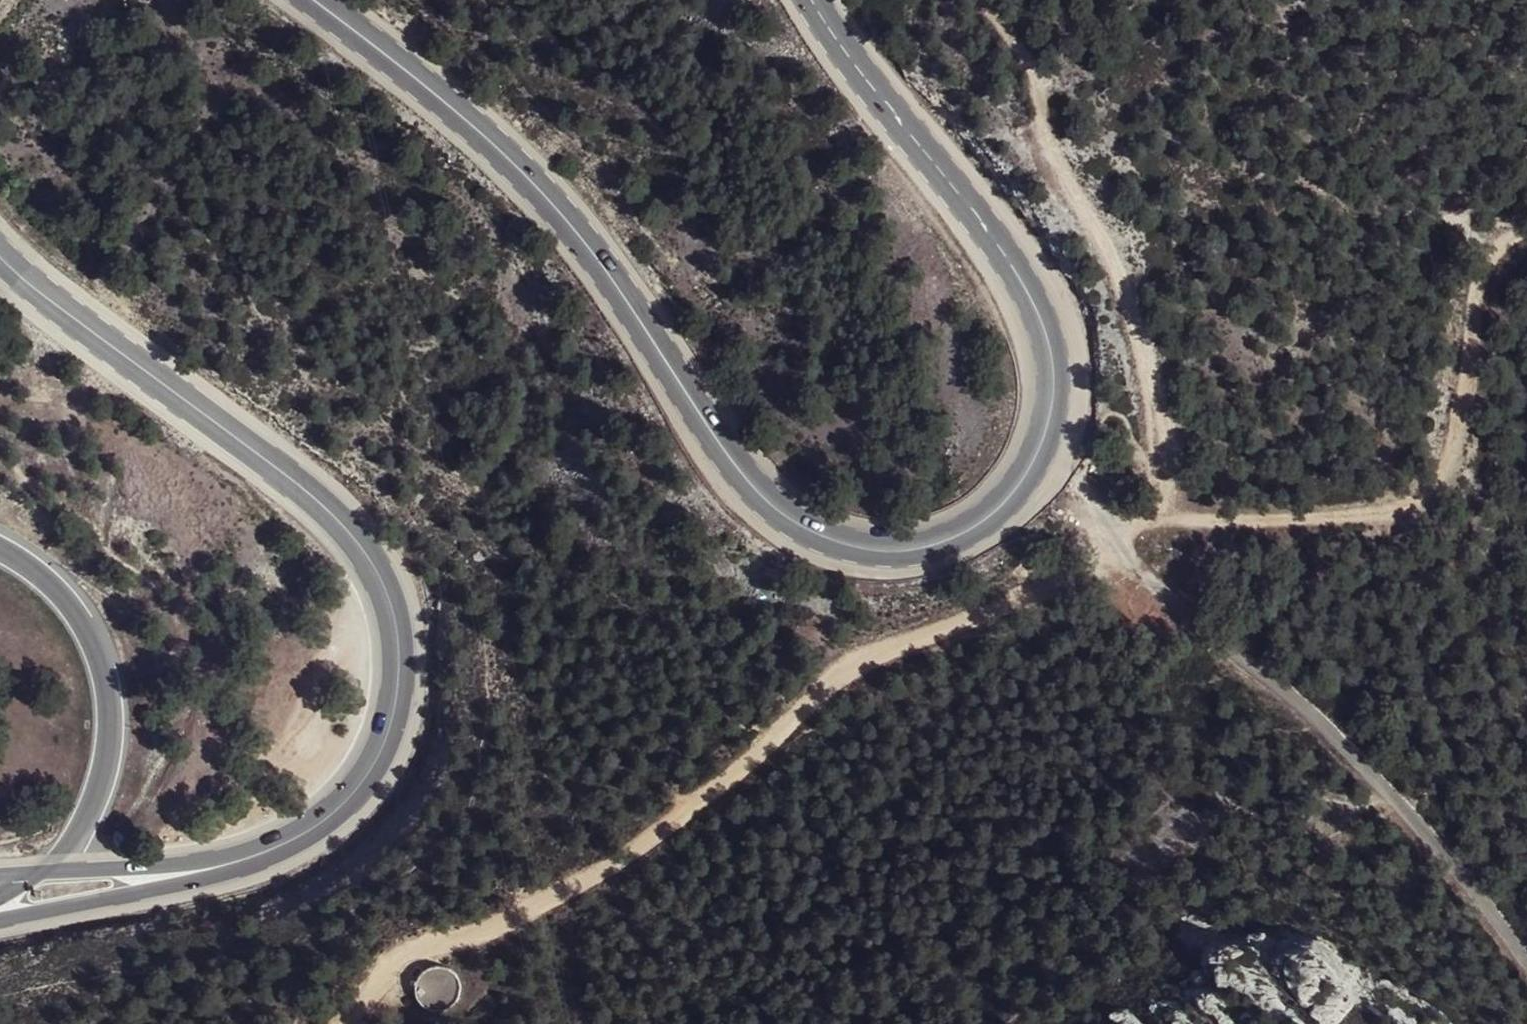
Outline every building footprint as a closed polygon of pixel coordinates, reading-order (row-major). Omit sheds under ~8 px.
[(427,965),(424,967),(423,968),(419,972),(417,976),(416,979),(415,984),(416,990),(417,995),(419,998),(421,1001),(424,1003),(427,1006),(433,1008),(437,1008),(440,1008),(445,1007),(449,1006),(453,1003),(458,998),(460,994),(462,987),(461,981),(460,976),(458,972),(455,969),(450,965),(445,963),(441,962),(436,962),(432,963),(427,965)]
